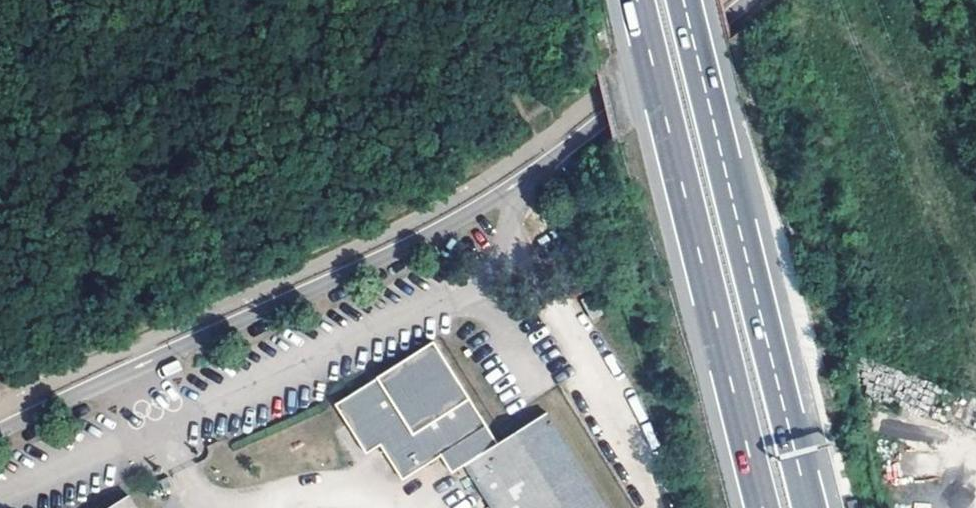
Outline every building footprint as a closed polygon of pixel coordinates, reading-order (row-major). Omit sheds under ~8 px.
[(587,275),(578,282),(584,290),(593,283),(587,275)] [(466,464),(494,507),(603,507),(547,416),(497,445),(433,344),(336,405),(367,454),(381,445),(403,480),(441,455),(453,473),(466,464)] [(170,479),(164,482),(167,489),(174,486),(170,479)] [(107,507),(138,507),(129,494),(107,507)]
